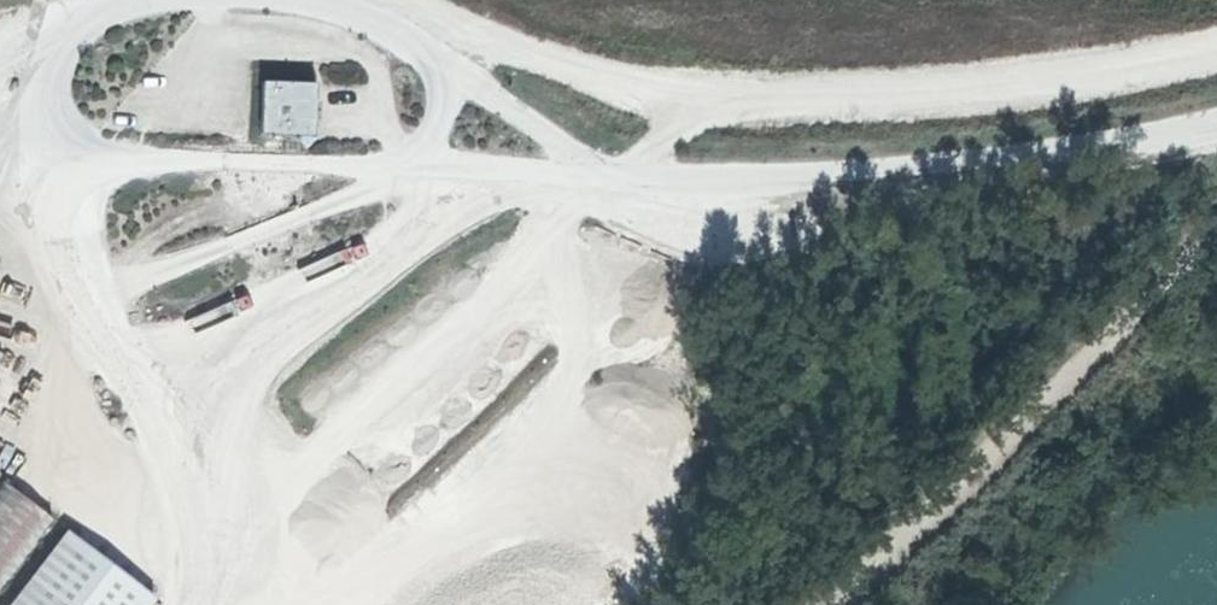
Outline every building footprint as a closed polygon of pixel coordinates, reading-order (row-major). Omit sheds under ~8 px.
[(302,97),(249,92),(245,145),(298,150),(302,97)] [(39,523),(0,490),(0,573),(39,523)] [(54,531),(0,601),(0,604),(135,604),(140,598),(54,531)]
